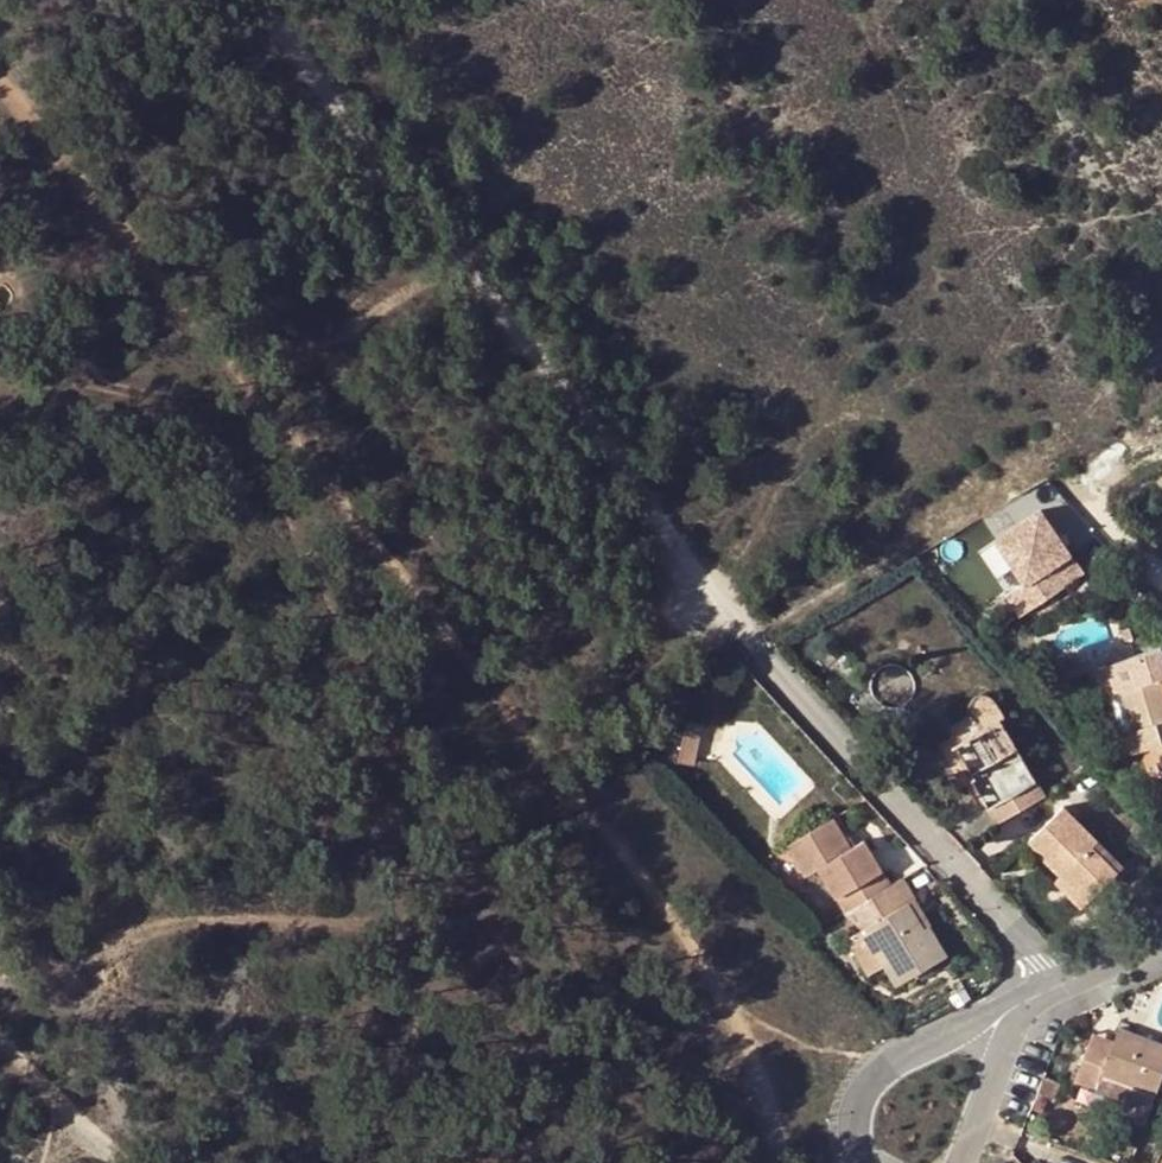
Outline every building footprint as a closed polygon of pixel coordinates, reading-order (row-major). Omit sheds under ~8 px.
[(1052,506),(981,541),(1003,586),(1005,585),(1018,611),(1088,577),(1052,506)] [(1127,614),(1123,604),(1115,606),(1118,617),(1127,614)] [(1100,669),(1108,696),(1122,692),(1134,730),(1120,735),(1126,756),(1159,746),(1161,745),(1161,650),(1100,669)] [(1065,655),(1053,659),(1062,684),(1089,675),(1085,662),(1069,667),(1065,655)] [(698,753),(705,726),(689,722),(683,749),(698,753)] [(992,808),(1037,782),(1002,722),(957,747),(992,808)] [(696,765),(698,753),(683,749),(679,762),(696,765)] [(992,808),(1001,824),(1046,797),(1037,782),(992,808)] [(1100,843),(1065,808),(1030,842),(1064,875),(1078,889),(1083,883),(1096,896),(1118,873),(1094,849),(1100,843)] [(821,867),(840,898),(882,872),(864,842),(851,849),(833,820),(790,846),(808,875),(821,867)] [(1124,867),(1100,843),(1094,849),(1118,873),(1124,867)] [(840,898),(849,913),(868,901),(891,886),(882,872),(840,898)] [(1084,908),(1096,896),(1083,883),(1078,889),(1064,875),(1057,882),(1084,908)] [(914,900),(902,879),(891,886),(868,901),(880,921),(865,930),(887,966),(899,986),(947,957),(930,926),(922,931),(906,905),(914,900)] [(930,926),(914,900),(906,905),(922,931),(930,926)] [(870,976),(887,966),(865,930),(848,941),(870,976)] [(1160,1090),(1161,1084),(1161,1044),(1119,1029),(1115,1042),(1109,1057),(1089,1050),(1076,1083),(1097,1091),(1102,1077),(1157,1097),(1160,1090)] [(1109,1057),(1115,1042),(1094,1035),(1089,1050),(1109,1057)] [(1062,1082),(1046,1076),(1034,1109),(1050,1114),(1062,1082)]
